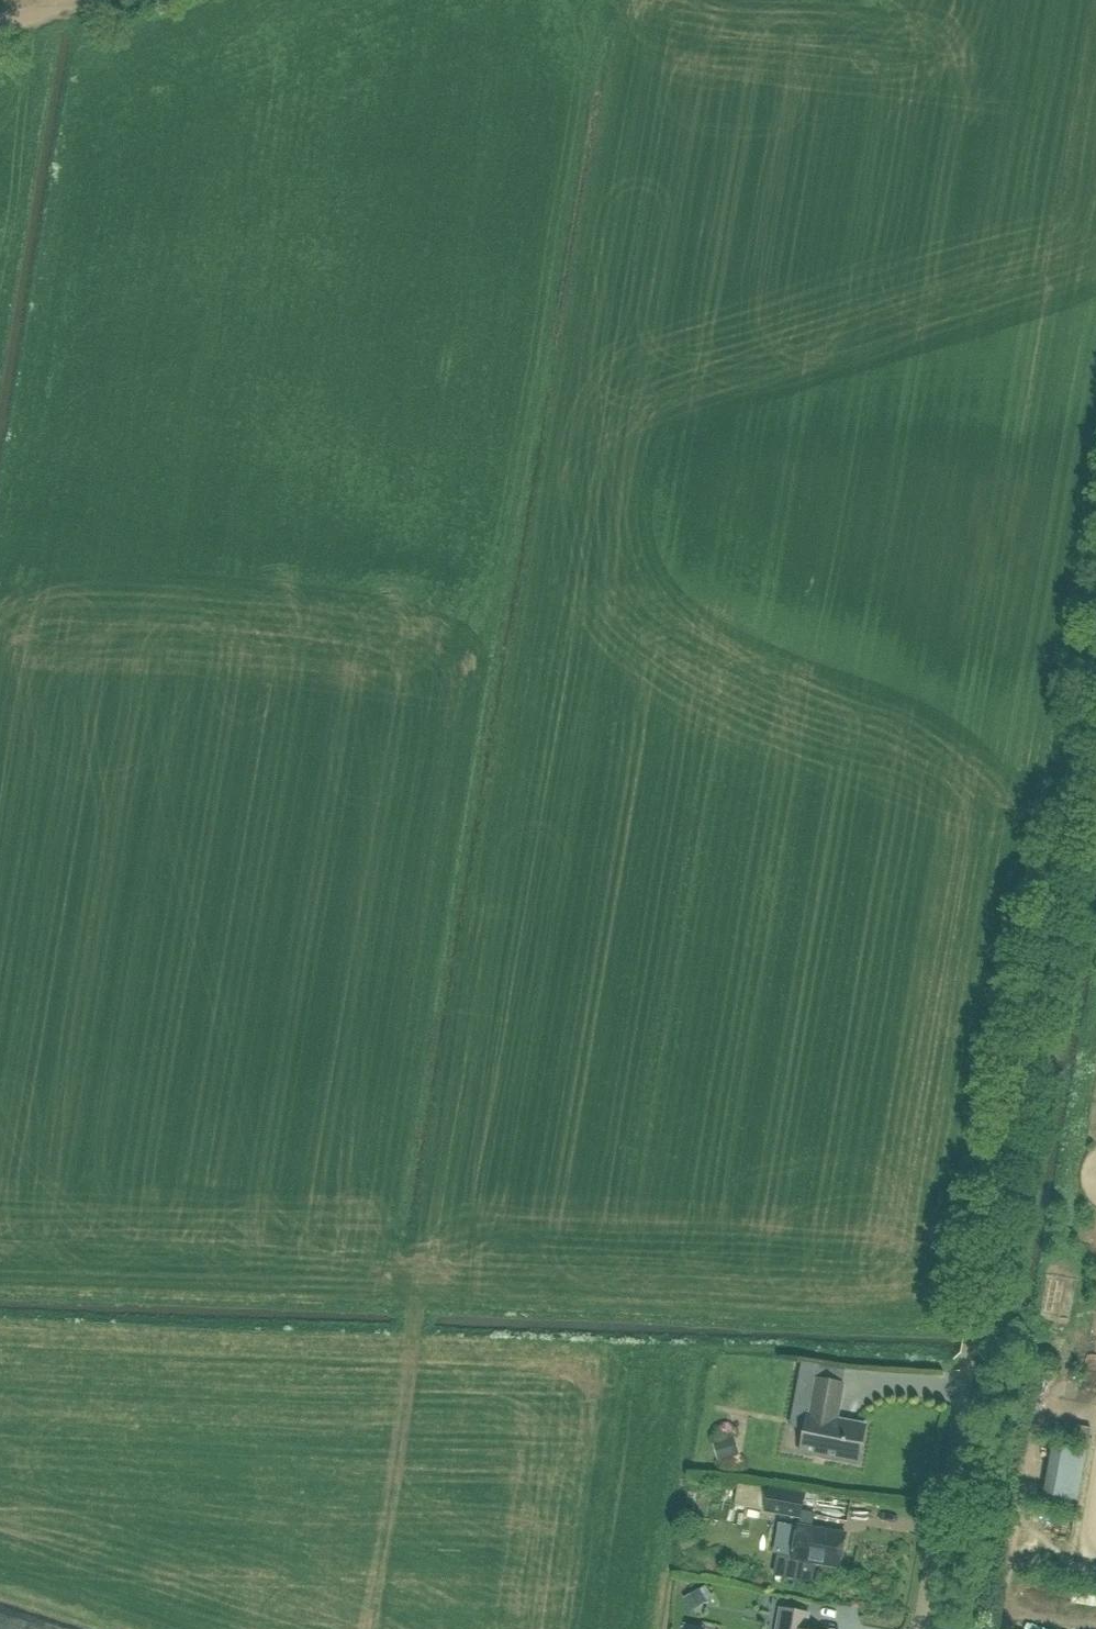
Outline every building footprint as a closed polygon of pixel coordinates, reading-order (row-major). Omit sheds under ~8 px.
[(845,1384),(818,1379),(812,1415),(809,1414),(801,1453),(860,1464),(867,1425),(838,1420),(845,1384)] [(740,1455),(735,1437),(712,1444),(717,1461),(740,1455)] [(1053,1445),(1041,1506),(1076,1512),(1088,1451),(1053,1445)] [(804,1494),(768,1488),(764,1513),(799,1519),(804,1494)] [(847,1534),(799,1526),(793,1559),(780,1557),(776,1576),(810,1582),(814,1563),(841,1568),(847,1534)] [(705,1590),(690,1597),(695,1608),(710,1600),(705,1590)] [(782,1609),(778,1628),(806,1628),(809,1614),(782,1609)]
